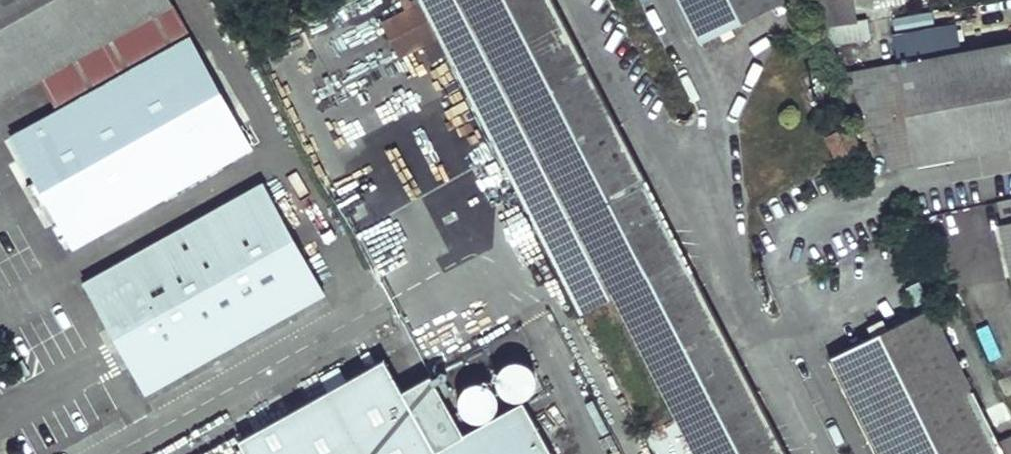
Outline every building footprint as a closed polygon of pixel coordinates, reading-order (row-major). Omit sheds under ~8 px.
[(169,5),(167,0),(0,0),(0,99),(38,78),(169,5)] [(414,0),(393,0),(399,12),(375,25),(394,61),(418,49),(427,67),(444,58),(414,0)] [(578,317),(611,299),(691,453),(784,453),(550,0),(414,0),(444,58),(578,317)] [(782,0),(677,0),(699,43),(723,31),(783,2),(782,0)] [(72,247),(249,147),(169,5),(38,78),(56,111),(12,137),(72,247)] [(869,41),(865,21),(822,30),(831,49),(869,41)] [(1010,42),(1010,25),(892,47),(895,64),(1010,42)] [(892,171),(1010,148),(1010,42),(895,64),(844,74),(892,171)] [(860,153),(842,119),(822,130),(840,164),(860,153)] [(321,296),(262,186),(84,283),(144,392),(321,296)] [(1001,226),(1010,274),(1010,224),(1001,226)] [(896,325),(961,453),(1002,453),(930,309),(896,325)] [(829,360),(876,453),(961,453),(896,325),(829,360)] [(520,403),(461,436),(428,377),(400,394),(382,361),(236,443),(242,453),(549,453),(520,403)] [(513,402),(518,402),(523,400),(527,397),(531,393),(533,388),(533,383),(533,378),(531,373),(528,369),(524,366),(519,364),(514,363),(509,363),(504,365),(500,368),(497,372),(495,377),(494,382),(495,387),(496,392),(499,396),(503,400),(508,402),(513,402)] [(490,417),(493,413),(495,409),(495,403),(495,398),(493,394),(489,390),(485,387),(480,385),(475,384),(470,385),(466,387),(462,391),(459,395),(457,399),(456,405),(457,410),(459,414),(462,418),(467,421),(471,423),(476,424),(481,423),(486,421),(490,417)]
